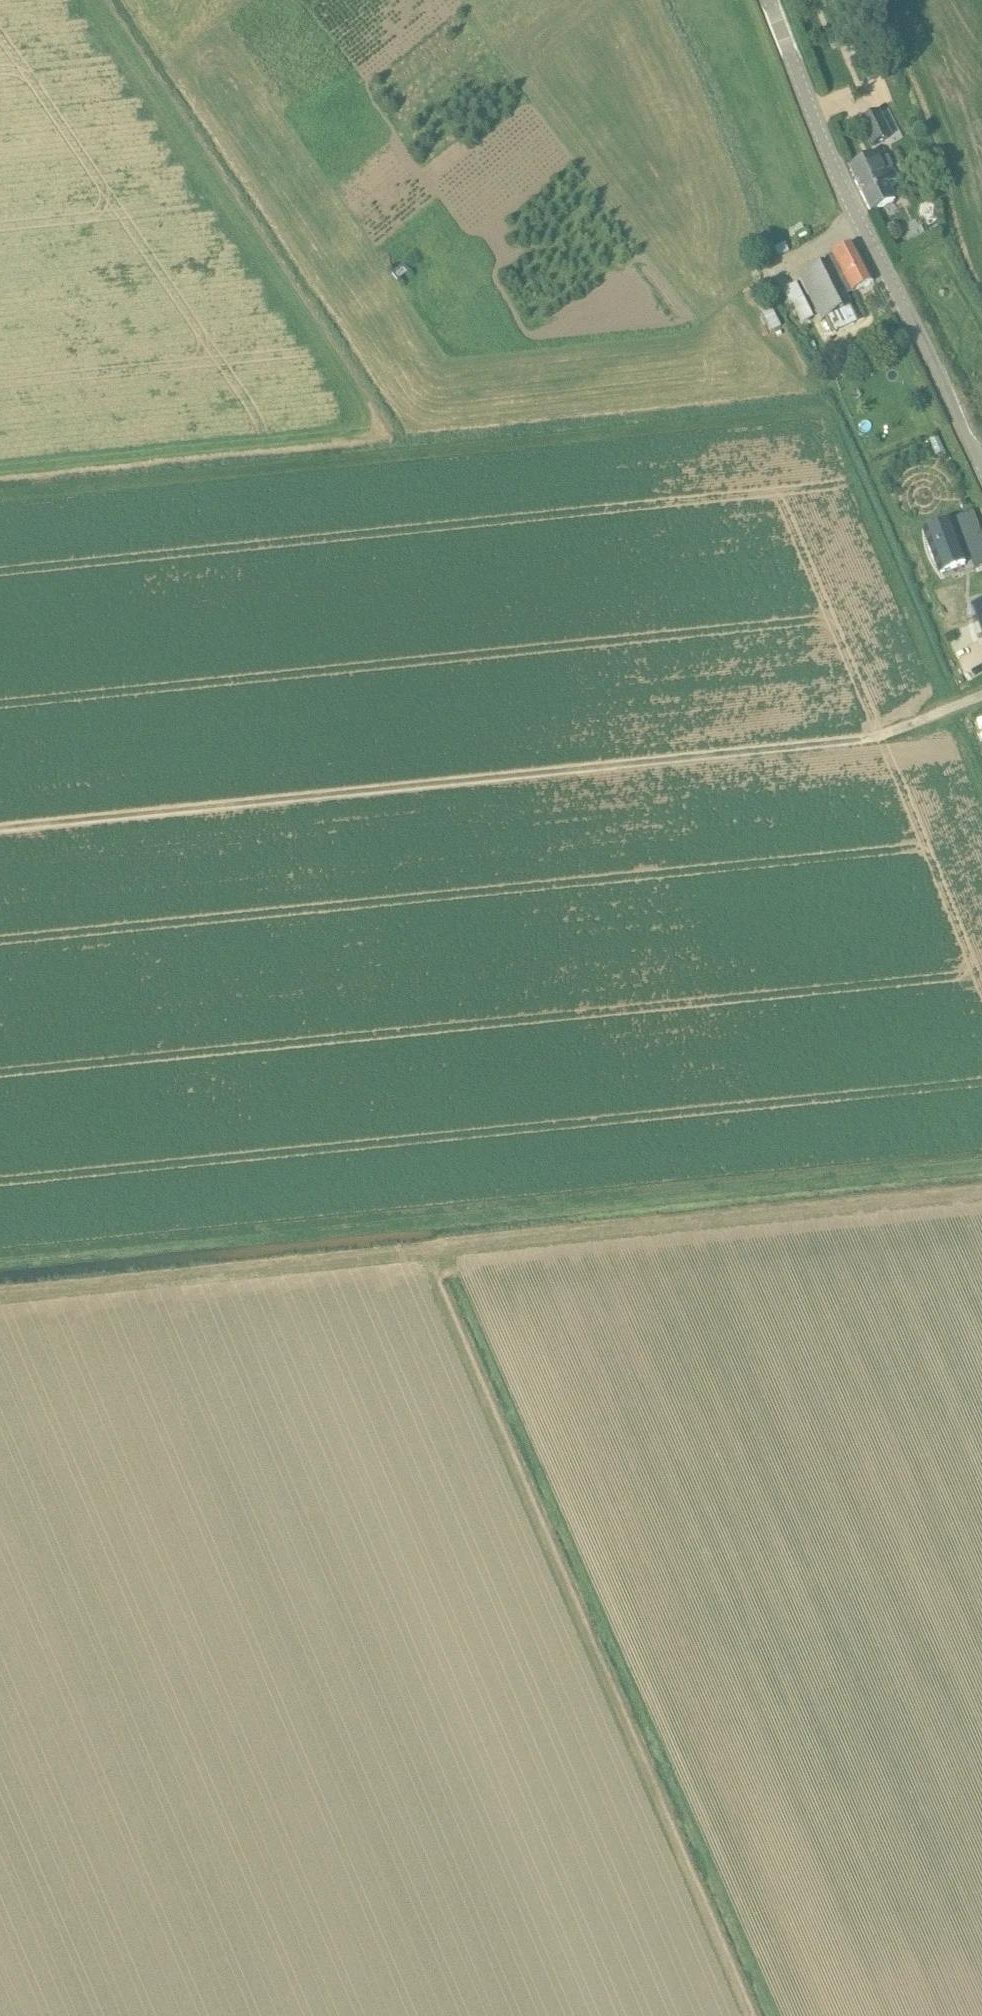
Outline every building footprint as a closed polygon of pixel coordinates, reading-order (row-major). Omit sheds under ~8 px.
[(878,113),(863,121),(875,144),(890,137),(878,113)] [(883,150),(852,166),(849,167),(871,212),(894,201),(887,186),(898,181),(883,150)] [(825,319),(833,315),(851,305),(838,281),(845,278),(852,292),(874,281),(854,244),(826,258),(828,261),(802,275),(825,319)] [(815,318),(797,283),(783,289),(802,326),(815,318)] [(927,536),(951,589),(974,578),(969,569),(978,565),(981,575),(981,527),(976,515),(965,519),(952,527),(950,525),(927,536)]
